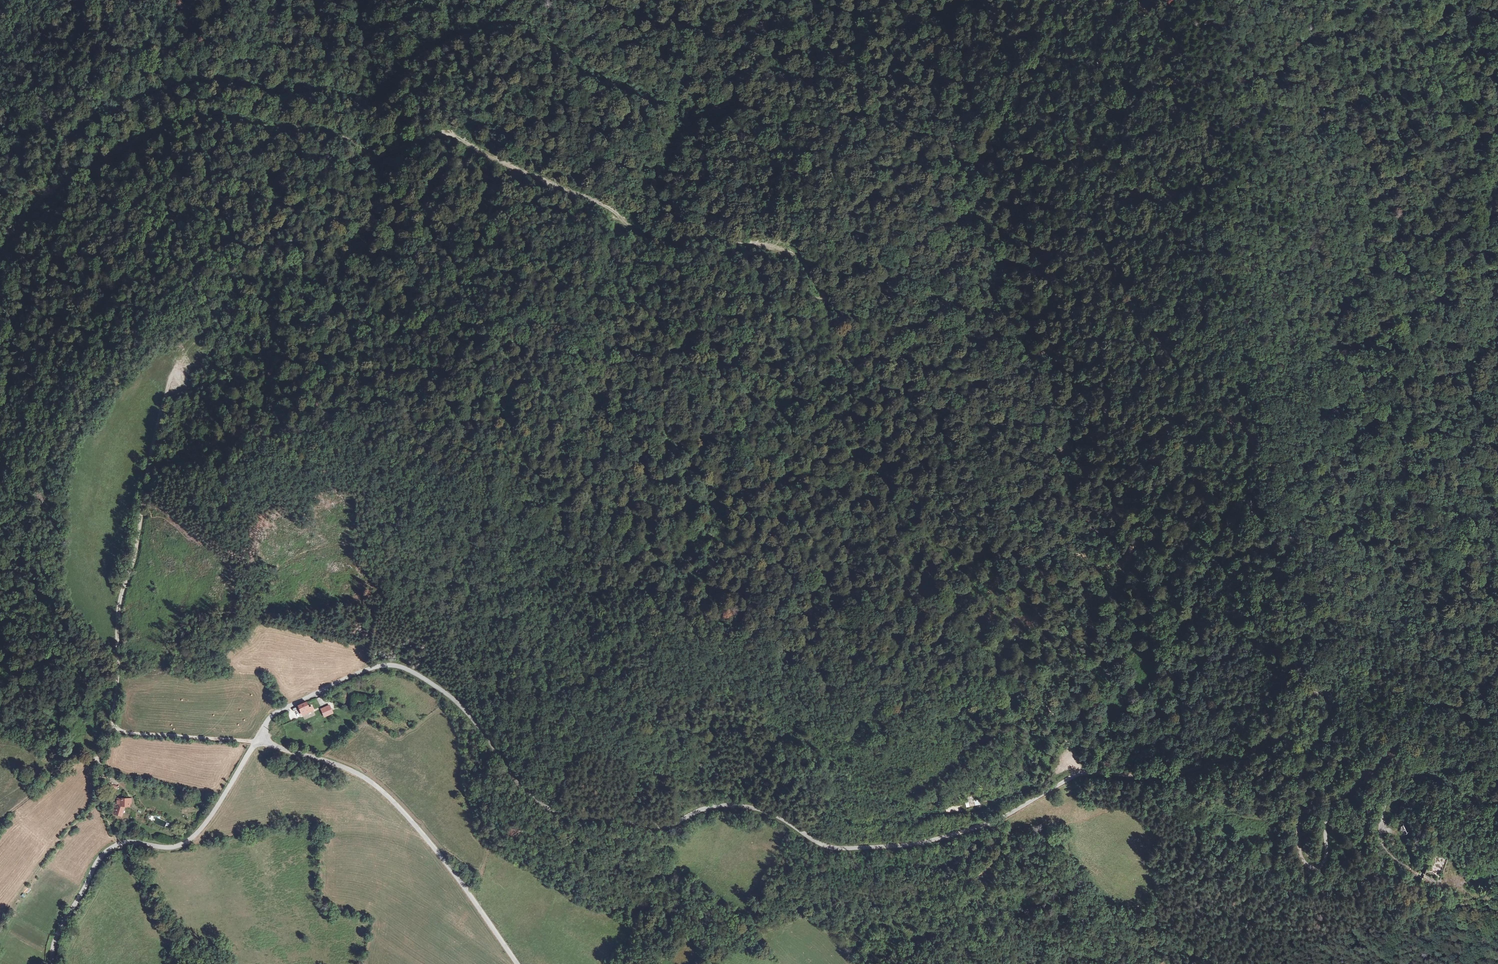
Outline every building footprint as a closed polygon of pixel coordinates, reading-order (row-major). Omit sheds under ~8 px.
[(301,714),(308,712),(315,710),(313,705),(309,705),(307,701),(298,705),(299,709),(301,714)] [(321,708),(325,716),(333,713),(329,705),(321,708)] [(972,795),(964,796),(965,807),(980,805),(979,800),(973,801),(972,795)] [(115,803),(112,813),(121,815),(124,805),(130,804),(130,800),(131,800),(131,796),(116,798),(118,804),(115,803)]
